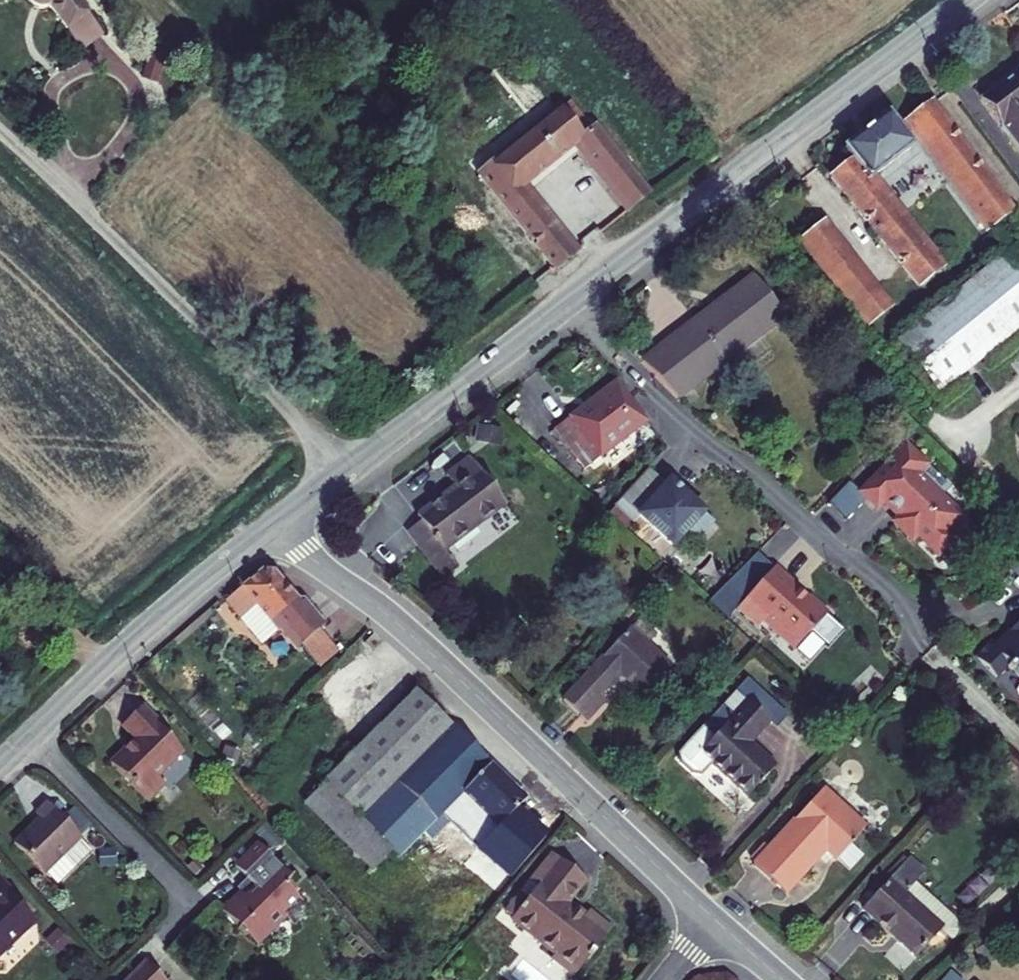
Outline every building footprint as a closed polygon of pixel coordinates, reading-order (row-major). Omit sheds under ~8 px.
[(57,34),(79,17),(66,0),(32,0),(57,34)] [(980,100),(1018,152),(1018,70),(980,100)] [(1011,210),(930,102),(905,120),(986,229),(1011,210)] [(917,288),(938,271),(866,181),(873,176),(909,148),(885,116),(842,149),(851,161),(830,179),(917,288)] [(986,229),(905,120),(901,123),(982,232),(986,229)] [(548,290),(578,267),(528,202),(567,172),(617,237),(650,212),(592,136),(576,149),(554,125),(472,193),(548,290)] [(866,181),(938,271),(945,265),(873,176),(866,181)] [(798,240),(812,258),(836,239),(822,221),(798,240)] [(836,239),(812,258),(864,328),(889,307),(836,239)] [(937,391),(1018,326),(1018,252),(1015,247),(898,341),(937,391)] [(752,277),(679,333),(715,369),(783,317),(752,277)] [(679,333),(665,344),(701,380),(715,369),(679,333)] [(665,344),(641,362),(677,398),(701,380),(665,344)] [(554,429),(584,470),(646,422),(616,382),(554,429)] [(918,474),(927,466),(906,446),(859,493),(876,510),(884,502),(900,516),(894,522),(912,541),(918,536),(938,557),(954,540),(948,534),(963,518),(918,474)] [(502,504),(468,459),(445,476),(453,490),(416,518),(419,522),(431,538),(416,548),(440,580),(455,569),(441,551),(502,504)] [(844,519),(863,499),(845,482),(826,502),(844,519)] [(712,525),(666,485),(636,520),(671,550),(686,532),(693,539),(700,538),(712,525)] [(431,538),(419,522),(404,533),(416,548),(431,538)] [(653,579),(662,587),(672,576),(663,567),(653,579)] [(793,588),(773,568),(735,609),(756,628),(763,621),(794,649),(826,613),(808,596),(804,600),(791,589),(793,588)] [(259,573),(223,603),(236,618),(257,642),(276,625),(299,650),(301,649),(324,629),(325,628),(302,601),(295,600),(272,573),(259,573)] [(619,676),(640,695),(668,666),(646,646),(656,635),(639,619),(630,629),(629,629),(561,701),(585,724),(606,702),(600,697),(619,676)] [(1016,632),(1013,628),(993,647),(989,643),(975,656),(996,677),(1009,665),(1018,676),(1018,629),(1016,632)] [(324,629),(301,649),(317,668),(340,648),(324,629)] [(668,666),(640,695),(642,697),(670,667),(668,666)] [(440,817),(447,825),(474,852),(526,801),(413,692),(321,785),(322,786),(389,852),(397,860),(422,835),(429,842),(443,829),(435,821),(440,817)] [(697,755),(745,799),(773,768),(748,744),(767,723),(744,702),(697,755)] [(162,728),(165,725),(145,705),(123,725),(135,739),(111,764),(147,802),(166,785),(158,776),(184,751),(162,728)] [(389,852),(322,786),(301,807),(368,873),(389,852)] [(847,847),(864,829),(822,790),(752,867),(783,895),(824,851),(848,872),(859,859),(847,847)] [(62,858),(81,840),(50,805),(37,816),(41,822),(16,846),(56,888),(73,870),(62,858)] [(443,829),(447,825),(440,817),(435,821),(443,829)] [(92,852),(81,840),(62,858),(73,870),(92,852)] [(239,895),(220,913),(236,930),(241,926),(258,944),(283,918),(282,916),(296,901),(282,886),(287,881),(269,862),(270,860),(256,847),(233,869),(244,881),(251,887),(242,898),(239,895)] [(460,885),(482,864),(470,853),(426,896),(438,907),(460,885)] [(550,855),(541,867),(546,873),(557,861),(550,855)] [(912,882),(922,870),(908,858),(862,909),(914,958),(939,932),(950,942),(956,935),(955,920),(912,882)] [(519,894),(507,908),(580,968),(609,932),(586,914),(585,916),(580,921),(567,911),(562,907),(583,882),(557,861),(546,873),(541,867),(528,883),(534,889),(526,900),(519,894)] [(468,893),(488,869),(482,864),(460,885),(468,893)] [(493,874),(488,869),(468,893),(471,896),(493,874)] [(234,890),(239,895),(242,898),(251,887),(244,881),(234,890)] [(528,883),(519,894),(526,900),(534,889),(528,883)] [(0,884),(0,950),(14,937),(17,939),(33,923),(5,894),(6,891),(0,884)] [(580,921),(585,916),(572,905),(567,911),(580,921)] [(580,968),(507,908),(505,911),(512,917),(509,921),(552,955),(549,959),(572,977),(580,968)] [(241,926),(236,930),(254,948),(258,944),(241,926)] [(1000,957),(991,941),(973,952),(983,967),(1000,957)] [(146,963),(129,979),(162,979),(146,963)] [(948,970),(940,979),(960,979),(948,970)]
